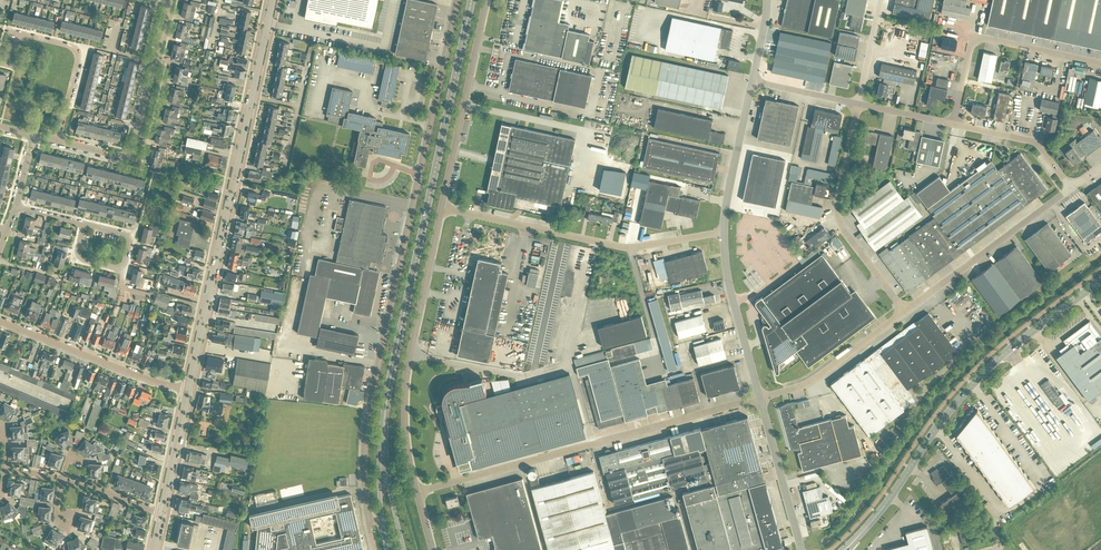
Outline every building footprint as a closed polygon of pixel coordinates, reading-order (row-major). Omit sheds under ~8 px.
[(184,2),(182,8),(195,11),(196,7),(195,7),(196,6),(199,7),(200,2),(191,0),(190,3),(184,2)] [(303,18),(315,20),(316,16),(312,15),(309,15),(312,0),(307,0),(303,18)] [(378,0),(312,0),(309,15),(312,15),(316,16),(315,20),(337,25),(338,21),(372,28),(378,0)] [(433,22),(435,12),(437,4),(419,0),(406,0),(394,53),(425,59),(426,56),(426,52),(427,50),(429,41),(431,31),(433,22)] [(569,24),(559,21),(563,0),(534,0),(524,48),(542,52),(565,57),(584,62),(590,63),(594,41),(589,40),(590,34),(568,29),(569,24)] [(785,7),(784,11),(781,25),(832,36),(840,0),(787,0),(785,7)] [(845,12),(852,14),(849,27),(860,29),(867,0),(847,0),(844,12),(845,12)] [(892,13),(921,19),(922,17),(930,18),(934,0),(895,0),(892,13)] [(965,6),(966,0),(943,0),(941,13),(968,18),(970,7),(965,6)] [(987,24),(1100,49),(1100,0),(993,0),(987,24)] [(713,9),(721,10),(723,3),(715,1),(713,9)] [(141,5),(139,12),(149,14),(149,12),(150,7),(148,6),(141,5)] [(195,11),(182,8),(180,15),(187,16),(186,19),(192,21),(193,15),(194,15),(195,11)] [(241,9),(240,15),(249,17),(251,11),(241,9)] [(12,21),(19,23),(21,13),(14,12),(12,21)] [(139,12),(138,19),(147,21),(148,17),(148,16),(149,14),(139,12)] [(19,23),(25,24),(27,15),(21,13),(19,23)] [(25,24),(32,26),(34,17),(27,15),(25,24)] [(665,49),(714,60),(717,46),(729,48),(733,30),(721,27),(672,16),(665,49)] [(32,26),(38,28),(40,18),(34,17),(32,26)] [(38,28),(45,29),(47,20),(40,18),(38,28)] [(60,30),(66,31),(69,22),(62,20),(62,19),(59,18),(58,24),(61,25),(60,29),(60,30)] [(138,19),(136,25),(145,28),(146,25),(147,21),(138,19)] [(47,20),(45,29),(51,31),(52,29),(54,21),(47,20)] [(179,22),(177,29),(189,32),(192,22),(185,21),(185,24),(179,22)] [(66,31),(73,33),(75,23),(69,22),(66,31)] [(73,33),(79,34),(82,25),(75,23),(73,33)] [(79,34),(86,36),(88,27),(82,25),(79,34)] [(136,25),(134,32),(144,35),(145,30),(145,28),(136,25)] [(86,36),(92,38),(95,28),(88,27),(86,36)] [(95,28),(92,38),(99,39),(99,38),(101,30),(95,28)] [(189,32),(177,29),(175,35),(181,37),(181,40),(187,41),(189,32)] [(776,62),(774,71),(790,75),(791,70),(793,70),(792,75),(804,77),(804,78),(823,82),(829,52),(831,42),(780,31),(775,52),(774,58),(776,58),(776,62)] [(134,32),(132,39),(142,41),(142,39),(143,39),(144,35),(134,32)] [(835,54),(844,56),(845,56),(854,58),(855,52),(856,47),(859,36),(840,32),(835,54)] [(941,47),(955,50),(957,40),(955,40),(955,39),(952,39),(951,39),(943,37),(941,47)] [(142,41),(132,39),(131,46),(138,48),(140,48),(141,44),(142,41)] [(642,48),(643,42),(630,39),(628,45),(642,48)] [(280,40),(278,47),(288,49),(289,42),(280,40)] [(173,43),(172,49),(180,51),(184,53),(186,43),(180,41),(180,44),(173,43)] [(927,51),(928,43),(921,41),(918,55),(926,57),(927,51)] [(656,53),(658,46),(648,44),(647,50),(656,53)] [(246,47),(237,45),(235,51),(245,53),(246,47)] [(277,52),(287,54),(291,55),(292,50),(288,49),(278,47),(277,52)] [(180,51),(172,49),(170,56),(176,58),(176,61),(182,62),(184,53),(180,51)] [(94,51),(92,59),(102,61),(103,54),(96,52),(94,51)] [(978,78),(991,81),(997,55),(984,52),(978,78)] [(247,59),(237,57),(237,56),(230,54),(230,57),(229,61),(233,62),(246,65),(246,63),(247,63),(247,60),(247,59)] [(350,68),(372,73),(376,59),(353,54),(350,68)] [(625,87),(721,108),(729,75),(632,54),(625,87)] [(553,100),(585,106),(592,75),(516,58),(509,90),(553,100)] [(725,58),(724,60),(728,61),(727,66),(738,68),(740,61),(725,58)] [(92,59),(90,66),(100,68),(102,61),(92,59)] [(130,60),(128,67),(137,70),(138,67),(139,63),(137,62),(130,60)] [(377,99),(387,101),(386,106),(389,107),(390,102),(391,102),(399,65),(386,62),(386,61),(383,60),(382,67),(384,68),(377,99)] [(1001,61),(998,73),(1002,74),(1003,68),(1008,69),(1009,61),(1004,60),(1004,62),(1001,61)] [(222,66),(222,68),(228,70),(244,73),(245,70),(244,70),(245,68),(236,66),(235,69),(227,67),(228,63),(219,61),(219,65),(222,66)] [(829,83),(848,87),(853,65),(834,61),(829,83)] [(1016,86),(1019,87),(1032,90),(1036,71),(1040,71),(1039,73),(1051,75),(1053,67),(1041,64),(1041,66),(1038,65),(1038,64),(1025,61),(1022,74),(1019,73),(1016,86)] [(885,77),(884,81),(883,81),(883,83),(880,82),(877,93),(886,95),(887,91),(894,92),(896,80),(914,83),(917,70),(882,63),(879,76),(885,77)] [(176,66),(174,72),(187,75),(189,66),(183,64),(182,67),(176,66)] [(90,66),(89,73),(98,75),(100,68),(90,66)] [(127,71),(126,74),(136,77),(137,72),(137,70),(128,67),(128,68),(125,67),(124,70),(127,71)] [(228,70),(222,68),(221,68),(223,69),(222,71),(227,72),(234,74),(234,76),(243,78),(243,76),(244,76),(244,73),(228,70)] [(187,75),(174,72),(173,79),(179,80),(178,83),(187,86),(188,82),(187,82),(187,80),(186,79),(187,75)] [(89,73),(87,79),(97,82),(98,75),(89,73)] [(122,80),(124,81),(134,83),(134,81),(135,81),(136,77),(126,74),(125,78),(123,77),(122,80)] [(947,88),(949,79),(937,77),(935,85),(931,84),(926,104),(936,106),(937,98),(945,99),(947,88)] [(87,79),(85,86),(95,89),(97,82),(87,79)] [(1089,79),(1084,102),(1100,106),(1100,103),(1100,82),(1089,79)] [(124,81),(123,88),(132,90),(134,86),(133,86),(134,83),(124,81)] [(220,89),(234,92),(236,85),(224,82),(222,90),(220,89)] [(171,86),(169,93),(181,96),(184,86),(178,85),(177,88),(171,86)] [(85,86),(84,93),(93,95),(95,89),(85,86)] [(326,113),(334,114),(332,122),(334,122),(334,123),(342,124),(341,125),(345,126),(345,125),(360,128),(360,131),(359,131),(357,139),(358,139),(357,143),(353,142),(351,153),(355,154),(353,163),(365,166),(369,149),(400,156),(401,152),(405,153),(409,133),(382,127),(383,122),(375,120),(375,117),(347,111),(352,90),(332,86),(326,113)] [(123,88),(121,95),(130,97),(131,95),(132,90),(123,88)] [(282,90),(273,88),(271,94),(281,96),(282,90)] [(234,92),(220,89),(219,92),(221,93),(221,97),(217,96),(217,99),(212,98),(211,102),(223,104),(224,98),(233,100),(234,92)] [(993,119),(1004,121),(1010,94),(999,91),(993,119)] [(84,93),(82,100),(91,102),(93,95),(84,93)] [(181,96),(169,93),(167,99),(174,101),(173,104),(179,105),(181,96)] [(121,95),(119,101),(129,104),(130,100),(130,99),(130,97),(121,95)] [(757,138),(790,145),(799,105),(766,98),(757,138)] [(1045,129),(1054,130),(1057,118),(1055,118),(1056,113),(1059,102),(1041,98),(1039,109),(1053,112),(1052,117),(1048,117),(1045,129)] [(91,102),(82,100),(80,107),(83,107),(90,109),(91,102)] [(119,101),(118,108),(127,111),(128,108),(129,104),(119,101)] [(981,116),(984,117),(987,106),(973,103),(971,112),(981,114),(981,116)] [(166,107),(164,114),(176,116),(179,107),(173,106),(172,109),(166,107)] [(269,106),(268,112),(277,114),(279,108),(269,106)] [(654,127),(708,138),(707,141),(722,144),(724,133),(710,130),(713,119),(658,107),(654,127)] [(127,111),(118,108),(116,115),(123,117),(125,118),(127,113),(126,113),(127,111)] [(802,152),(809,154),(815,123),(825,125),(824,129),(838,132),(842,114),(834,113),(815,108),(811,126),(807,126),(802,152)] [(215,116),(231,120),(231,119),(232,119),(232,117),(232,116),(232,114),(212,110),(211,113),(216,114),(215,116)] [(177,127),(176,127),(180,128),(180,125),(174,124),(176,116),(164,114),(162,120),(169,122),(168,125),(177,127)] [(76,131),(83,133),(86,121),(83,120),(82,122),(78,121),(76,131)] [(83,133),(90,134),(92,125),(88,124),(88,121),(86,121),(83,133)] [(208,122),(207,125),(229,130),(229,128),(230,127),(230,126),(230,125),(230,124),(221,122),(220,124),(208,122)] [(553,211),(552,216),(552,217),(558,218),(575,139),(511,125),(501,123),(502,123),(494,158),(492,158),(491,161),(493,162),(493,165),(491,165),(493,165),(487,190),(487,192),(489,193),(487,203),(513,208),(515,196),(553,204),(552,210),(553,211)] [(90,134),(97,136),(100,124),(97,124),(97,126),(92,125),(90,134)] [(97,136),(104,138),(106,128),(102,127),(103,125),(100,124),(97,136)] [(229,130),(207,125),(203,124),(202,128),(212,130),(212,129),(219,131),(218,133),(228,135),(228,134),(229,134),(229,132),(229,131),(229,130)] [(157,127),(156,133),(168,137),(169,132),(173,133),(174,132),(178,133),(180,128),(176,127),(176,128),(164,125),(163,128),(157,127)] [(1065,152),(1073,163),(1081,158),(1080,157),(1085,153),(1086,155),(1100,144),(1100,140),(1093,129),(1089,132),(1084,125),(1079,128),(1084,136),(1077,141),(1075,139),(1069,143),(1072,147),(1065,152)] [(104,138),(111,140),(114,128),(111,127),(111,129),(106,128),(104,138)] [(114,128),(111,140),(118,141),(121,132),(116,131),(117,128),(114,128)] [(915,130),(904,128),(902,136),(910,138),(908,148),(918,151),(916,161),(938,166),(944,140),(922,135),(922,134),(921,131),(915,130)] [(873,165),(886,168),(893,135),(880,132),(880,133),(867,131),(864,142),(877,144),(873,165)] [(168,137),(156,133),(154,140),(160,141),(159,145),(166,146),(167,141),(168,137)] [(836,164),(842,135),(834,133),(828,163),(836,164)] [(263,135),(261,141),(268,142),(268,143),(271,143),(272,137),(263,135)] [(185,144),(205,149),(207,140),(187,136),(185,144)] [(224,139),(211,136),(211,137),(210,143),(215,144),(215,145),(223,147),(224,146),(224,147),(225,144),(224,144),(225,141),(224,141),(223,140),(224,139)] [(713,182),(720,152),(719,152),(719,153),(649,137),(642,167),(713,182)] [(258,140),(257,146),(266,148),(268,143),(268,142),(261,141),(258,140)] [(184,152),(187,153),(200,156),(201,148),(185,145),(184,152)] [(152,148),(150,154),(158,156),(163,157),(164,153),(165,148),(159,146),(158,149),(152,148)] [(2,151),(1,154),(13,157),(15,150),(5,147),(4,152),(2,151)] [(43,164),(46,165),(49,153),(41,151),(39,161),(43,162),(43,164)] [(49,164),(53,165),(56,155),(49,153),(46,165),(49,166),(49,164)] [(206,164),(218,167),(219,165),(224,167),(225,159),(220,158),(221,156),(208,153),(206,164)] [(909,235),(936,271),(954,258),(953,257),(1047,188),(1020,153),(1010,160),(1009,158),(1006,160),(1007,162),(997,169),(991,160),(977,170),(975,167),(970,171),(972,174),(950,190),(939,175),(916,192),(921,198),(935,216),(909,235)] [(2,157),(1,161),(11,164),(13,157),(1,154),(0,157),(2,157)] [(158,156),(150,154),(149,161),(152,162),(151,165),(160,167),(162,162),(163,157),(158,156)] [(752,154),(742,201),(775,208),(785,161),(752,154)] [(57,168),(60,168),(63,156),(56,155),(53,165),(57,166),(57,168)] [(63,167),(67,168),(70,158),(63,156),(60,168),(63,169),(63,167)] [(71,171),(74,172),(77,160),(70,158),(67,168),(72,169),(71,171)] [(264,160),(254,158),(253,164),(262,166),(264,160)] [(77,160),(74,172),(77,173),(77,170),(82,172),(84,162),(77,160)] [(9,171),(11,164),(1,161),(0,166),(0,169),(9,171)] [(89,178),(92,179),(95,167),(88,165),(85,175),(90,176),(89,178)] [(96,177),(100,178),(102,168),(95,167),(92,179),(95,179),(96,177)] [(103,181),(106,182),(109,170),(102,168),(100,178),(104,179),(103,181)] [(8,178),(9,171),(0,169),(0,176),(8,178)] [(270,171),(266,170),(262,169),(262,172),(249,170),(249,173),(248,172),(247,178),(251,178),(250,180),(260,182),(261,175),(271,177),(272,171),(270,171)] [(110,181),(114,182),(116,172),(109,170),(106,182),(109,183),(110,181)] [(631,185),(647,188),(649,180),(650,175),(634,171),(631,185)] [(118,185),(120,186),(123,174),(116,172),(114,182),(118,183),(118,185)] [(619,199),(624,177),(603,173),(598,194),(619,199)] [(124,184),(128,185),(131,175),(123,174),(120,186),(123,186),(124,184)] [(132,188),(135,189),(138,177),(131,175),(128,185),(132,186),(132,188)] [(138,177),(135,189),(137,190),(138,188),(142,189),(145,179),(138,177)] [(696,217),(700,200),(682,196),(682,197),(669,194),(671,184),(649,180),(640,223),(661,228),(665,209),(678,212),(678,214),(696,217)] [(861,221),(857,224),(875,249),(922,214),(908,196),(904,199),(890,180),(852,209),(861,221)] [(822,206),(811,204),(814,193),(824,195),(827,184),(816,182),(815,186),(792,181),(785,210),(820,217),(822,206)] [(207,194),(206,197),(216,199),(216,198),(217,198),(217,196),(217,195),(217,192),(211,191),(211,190),(203,188),(204,185),(195,183),(194,187),(201,189),(200,193),(207,194)] [(1100,210),(1100,183),(1091,190),(1096,197),(1093,199),(1100,210)] [(30,199),(37,200),(40,188),(37,188),(36,190),(32,189),(32,190),(31,195),(30,199)] [(37,200),(44,202),(46,192),(42,191),(43,189),(40,188),(37,200)] [(249,203),(255,205),(256,198),(261,199),(261,198),(265,199),(266,194),(269,195),(270,192),(263,190),(262,195),(257,194),(257,193),(248,191),(248,194),(247,194),(246,196),(247,196),(247,198),(250,199),(249,203)] [(44,202),(51,204),(54,192),(51,191),(51,193),(46,192),(44,202)] [(916,192),(915,191),(911,194),(916,201),(921,198),(916,192)] [(51,204),(58,206),(61,196),(56,195),(57,193),(54,192),(51,204)] [(181,200),(192,203),(194,198),(183,194),(181,200)] [(58,206),(65,207),(68,195),(65,195),(65,197),(61,196),(58,206)] [(68,195),(65,207),(72,209),(75,199),(70,198),(71,196),(68,195)] [(77,208),(84,210),(87,198),(85,197),(84,199),(80,198),(77,208)] [(84,210),(91,212),(94,202),(90,201),(90,198),(87,198),(84,210)] [(202,206),(211,209),(211,207),(214,208),(216,201),(205,198),(202,206)] [(383,228),(387,206),(349,198),(336,256),(369,263),(370,260),(381,262),(386,240),(387,234),(382,233),(383,228)] [(91,212),(99,213),(102,201),(99,201),(98,203),(94,202),(91,212)] [(99,213),(106,215),(108,205),(104,204),(104,202),(102,201),(99,213)] [(177,202),(175,208),(181,210),(183,205),(177,202)] [(1086,243),(1090,240),(1089,240),(1100,231),(1100,224),(1084,202),(1066,215),(1086,242),(1086,243)] [(106,215),(113,217),(116,205),(113,204),(112,206),(108,205),(106,215)] [(113,217),(120,219),(122,209),(118,208),(119,206),(116,205),(113,217)] [(240,212),(239,216),(247,217),(253,218),(253,216),(255,217),(256,213),(248,212),(249,207),(241,205),(240,212)] [(120,219),(127,220),(130,208),(127,208),(126,210),(122,209),(120,219)] [(130,208),(127,220),(134,222),(137,212),(132,211),(133,209),(130,208)] [(211,221),(213,213),(203,209),(202,210),(198,208),(195,215),(200,217),(211,221)] [(600,214),(599,218),(602,219),(602,223),(608,223),(608,220),(613,221),(617,222),(619,212),(615,211),(613,217),(600,214)] [(596,218),(599,218),(600,214),(589,212),(588,216),(590,216),(590,221),(596,220),(596,218)] [(26,216),(25,224),(33,226),(35,218),(26,216)] [(341,231),(344,218),(337,216),(334,230),(341,231)] [(190,229),(192,221),(180,218),(176,234),(178,234),(176,245),(188,248),(193,229),(190,229)] [(236,220),(235,227),(237,227),(237,226),(244,228),(245,227),(256,229),(257,222),(255,221),(255,222),(247,220),(246,221),(236,220)] [(1025,239),(1050,272),(1056,268),(1054,266),(1071,254),(1048,222),(1032,234),(1031,233),(1029,235),(1029,236),(1025,239)] [(33,226),(25,224),(23,231),(31,233),(32,229),(36,230),(37,227),(33,226)] [(150,228),(144,226),(142,233),(155,236),(156,232),(159,233),(160,226),(151,224),(150,228)] [(54,237),(61,239),(63,235),(69,237),(71,229),(61,226),(59,232),(56,231),(55,234),(55,233),(54,237)] [(237,227),(235,227),(234,231),(234,234),(242,235),(242,234),(243,234),(244,231),(246,232),(245,235),(249,236),(251,230),(248,229),(244,229),(244,228),(237,226),(237,227)] [(824,227),(806,240),(813,249),(831,236),(824,227)] [(38,236),(38,240),(44,241),(47,229),(43,228),(41,237),(38,236)] [(155,236),(142,233),(141,239),(147,241),(146,244),(153,245),(155,236)] [(831,237),(838,246),(843,243),(835,233),(831,237)] [(936,271),(909,235),(899,243),(881,256),(907,292),(925,279),(925,278),(936,271)] [(233,236),(232,241),(241,243),(242,240),(243,240),(243,241),(259,244),(260,239),(251,236),(250,239),(233,236)] [(801,239),(796,243),(800,248),(805,244),(801,239)] [(20,240),(19,247),(32,250),(33,247),(28,246),(29,242),(20,240)] [(232,241),(230,248),(239,250),(239,253),(245,253),(250,255),(251,252),(258,254),(259,250),(259,247),(252,246),(246,244),(246,249),(240,248),(241,243),(232,241)] [(54,245),(51,255),(55,256),(64,259),(65,256),(66,256),(67,252),(62,250),(62,247),(54,245)] [(139,247),(137,253),(150,256),(152,247),(146,245),(145,248),(139,247)] [(972,279),(998,315),(1043,281),(1016,246),(972,279)] [(36,259),(39,260),(41,253),(34,251),(32,250),(19,247),(17,255),(28,258),(29,254),(33,255),(37,255),(36,259)] [(193,257),(194,257),(195,258),(196,258),(197,257),(202,258),(204,251),(195,249),(195,250),(189,248),(189,252),(194,253),(193,257)] [(665,261),(670,282),(707,272),(708,272),(702,250),(665,261)] [(229,258),(229,259),(239,261),(240,259),(242,260),(242,262),(249,263),(250,263),(251,260),(238,258),(239,254),(231,252),(230,255),(229,256),(229,257),(229,258)] [(150,256),(137,253),(136,260),(142,261),(141,265),(147,266),(150,256)] [(55,256),(51,255),(50,259),(54,260),(53,264),(62,266),(64,259),(55,256)] [(840,280),(821,255),(763,299),(761,296),(756,300),(756,301),(755,302),(756,303),(756,304),(765,315),(762,317),(763,321),(764,324),(763,324),(763,325),(762,325),(762,326),(762,327),(762,328),(775,371),(776,372),(777,372),(778,372),(779,372),(779,371),(779,362),(796,349),(808,366),(809,366),(808,365),(874,316),(855,291),(851,293),(841,279),(840,280)] [(297,332),(317,336),(326,296),(355,302),(353,312),(370,315),(379,271),(368,268),(369,263),(336,256),(335,261),(318,258),(314,274),(310,273),(297,331),(297,332)] [(500,268),(501,262),(478,257),(458,354),(489,361),(508,273),(501,272),(502,268),(500,268)] [(239,261),(229,259),(228,262),(227,263),(227,264),(228,265),(227,266),(235,268),(236,264),(241,265),(241,264),(248,266),(249,263),(242,262),(242,260),(240,259),(239,261)] [(180,269),(183,270),(200,274),(201,269),(179,264),(178,269),(180,269)] [(134,268),(132,274),(140,276),(141,272),(146,273),(147,268),(141,266),(140,269),(134,268)] [(74,280),(79,281),(82,270),(74,268),(73,275),(70,274),(68,280),(74,281),(74,280)] [(200,274),(183,270),(180,269),(179,272),(182,273),(182,274),(186,275),(186,276),(199,279),(200,274)] [(82,270),(79,281),(84,283),(84,284),(90,286),(92,278),(89,277),(90,272),(82,270)] [(526,285),(536,287),(539,272),(529,270),(526,285)] [(225,278),(234,280),(235,276),(239,277),(238,278),(245,279),(245,276),(250,277),(250,274),(246,273),(240,271),(239,274),(236,273),(227,271),(225,278)] [(46,276),(41,274),(36,272),(34,280),(43,283),(46,276)] [(179,278),(164,273),(160,283),(176,288),(179,278)] [(100,283),(105,284),(107,276),(99,274),(98,281),(94,280),(93,286),(99,287),(100,283)] [(140,276),(132,274),(131,281),(137,282),(136,285),(142,287),(145,277),(140,276)] [(49,283),(54,285),(56,279),(52,277),(47,275),(44,282),(49,284),(49,283)] [(105,284),(104,289),(109,290),(108,294),(114,296),(116,286),(113,285),(115,278),(107,276),(105,284)] [(181,291),(192,294),(192,292),(195,293),(197,286),(184,282),(181,291)] [(237,291),(239,284),(234,283),(234,285),(223,283),(222,290),(227,291),(227,293),(232,294),(233,290),(237,291)] [(668,294),(671,310),(682,307),(682,305),(704,300),(704,303),(716,300),(714,294),(703,297),(701,289),(680,294),(679,292),(668,294)] [(259,301),(282,306),(284,292),(278,291),(278,293),(261,290),(259,301)] [(18,294),(13,292),(7,307),(8,308),(7,308),(10,309),(12,310),(18,294)] [(153,303),(162,306),(166,307),(170,297),(157,292),(153,303)] [(247,300),(256,301),(257,295),(248,293),(247,300)] [(24,296),(18,294),(12,310),(14,310),(14,311),(16,312),(17,311),(18,312),(24,296)] [(28,316),(30,317),(36,301),(31,299),(29,306),(28,306),(28,307),(27,308),(27,310),(25,315),(26,316),(27,317),(28,316)] [(657,299),(648,301),(668,371),(677,368),(657,299)] [(36,301),(30,317),(32,318),(32,319),(34,319),(35,319),(36,319),(38,314),(38,313),(38,312),(39,311),(42,312),(44,307),(40,305),(41,303),(36,301)] [(175,310),(190,313),(190,312),(191,311),(191,310),(191,309),(192,306),(186,305),(186,304),(177,302),(175,310)] [(69,314),(76,317),(80,309),(73,306),(69,314)] [(49,315),(45,327),(49,329),(55,313),(56,313),(57,310),(52,308),(49,313),(49,315)] [(80,315),(88,318),(91,311),(83,308),(80,315)] [(45,311),(40,325),(45,327),(49,315),(49,313),(45,311)] [(55,313),(49,329),(54,331),(59,317),(56,317),(57,314),(56,313),(55,313)] [(903,408),(915,399),(907,389),(957,351),(942,331),(928,313),(916,322),(915,320),(901,331),(831,383),(869,435),(904,409),(903,408)] [(174,317),(178,318),(177,322),(187,324),(188,318),(185,317),(185,316),(175,314),(174,317)] [(675,321),(680,337),(702,331),(706,330),(702,314),(675,321)] [(598,327),(603,347),(647,335),(641,315),(598,327)] [(57,330),(56,332),(61,334),(62,332),(63,333),(69,318),(61,316),(56,330),(57,330)] [(84,338),(87,340),(87,339),(88,339),(91,331),(89,330),(90,327),(91,328),(93,323),(92,323),(94,317),(91,316),(86,329),(82,337),(84,338)] [(228,327),(228,326),(229,321),(223,319),(223,322),(215,321),(214,326),(216,326),(215,328),(223,329),(223,326),(228,327)] [(724,322),(724,319),(713,321),(715,326),(713,326),(714,330),(726,327),(726,326),(727,325),(726,321),(724,322)] [(1088,400),(1100,390),(1100,336),(1089,320),(1063,340),(1069,347),(1056,357),(1088,400)] [(79,334),(82,325),(75,322),(70,335),(71,336),(71,337),(78,340),(80,335),(79,334)] [(171,324),(169,330),(174,332),(175,327),(177,328),(177,330),(186,332),(186,331),(187,332),(187,329),(187,327),(177,325),(177,323),(172,322),(172,324),(171,323),(171,324)] [(100,335),(97,333),(99,329),(101,324),(98,323),(96,328),(97,328),(95,332),(94,332),(91,340),(94,342),(95,343),(96,343),(97,343),(100,335)] [(321,324),(317,344),(355,353),(359,333),(321,324)] [(105,346),(106,347),(112,332),(113,331),(110,330),(107,337),(105,336),(101,345),(102,345),(102,346),(104,346),(105,346)] [(174,332),(169,330),(167,336),(164,336),(163,339),(170,340),(171,338),(175,338),(175,339),(176,339),(176,340),(178,340),(184,341),(184,340),(185,339),(185,338),(185,337),(186,334),(174,332)] [(239,334),(236,333),(233,333),(233,334),(218,331),(217,335),(213,334),(211,340),(227,344),(227,343),(233,344),(233,347),(259,351),(261,337),(260,337),(257,336),(254,336),(251,335),(248,335),(245,334),(242,334),(239,334)] [(5,348),(7,343),(6,342),(9,334),(4,332),(0,343),(0,346),(5,348)] [(112,332),(106,347),(108,348),(109,348),(110,349),(111,349),(112,349),(115,341),(113,340),(115,334),(113,333),(112,332)] [(115,351),(121,353),(127,337),(128,334),(125,333),(124,336),(121,343),(119,342),(115,351)] [(127,337),(121,353),(126,355),(130,346),(128,346),(130,339),(127,337)] [(651,338),(574,359),(579,375),(588,373),(588,372),(595,371),(593,363),(609,359),(609,360),(653,348),(651,338)] [(721,338),(707,342),(713,361),(726,357),(721,338)] [(704,339),(693,341),(694,345),(699,364),(713,361),(707,342),(705,342),(704,339)] [(175,351),(181,353),(182,352),(183,349),(182,349),(183,346),(173,344),(174,341),(168,340),(167,346),(172,347),(172,351),(175,352),(175,351)] [(132,357),(134,358),(140,343),(137,341),(134,348),(132,347),(128,356),(130,356),(130,357),(132,357)] [(34,347),(36,344),(29,342),(24,356),(32,359),(36,348),(34,347)] [(140,343),(134,358),(136,359),(137,360),(138,360),(139,360),(143,352),(141,351),(143,344),(140,343)] [(143,362),(142,362),(144,363),(145,362),(146,363),(148,357),(149,357),(150,355),(153,357),(156,350),(155,349),(153,348),(152,350),(149,349),(147,354),(144,353),(141,361),(143,362)] [(44,366),(50,353),(43,350),(42,354),(41,354),(39,358),(37,363),(41,364),(41,365),(44,366)] [(44,366),(43,371),(46,372),(48,368),(50,362),(54,364),(55,359),(54,359),(56,355),(50,353),(44,366)] [(21,356),(20,355),(18,355),(15,354),(11,366),(19,369),(23,357),(21,356)] [(221,372),(224,360),(208,356),(205,368),(210,369),(210,372),(214,373),(215,370),(221,372)] [(343,394),(340,393),(341,386),(349,388),(346,402),(356,404),(357,399),(358,398),(362,399),(364,391),(359,390),(357,389),(358,387),(360,388),(364,365),(343,362),(342,365),(327,363),(327,360),(308,357),(303,398),(338,402),(339,400),(342,401),(343,394)] [(232,384),(247,386),(246,390),(265,393),(267,382),(270,369),(269,369),(270,363),(237,358),(232,384)] [(589,383),(586,384),(599,428),(617,423),(617,422),(625,420),(647,414),(648,414),(647,414),(658,411),(658,412),(668,409),(662,386),(642,392),(634,366),(641,364),(639,358),(595,371),(588,372),(588,373),(591,382),(589,383)] [(60,387),(68,390),(71,382),(70,381),(75,369),(72,367),(73,362),(64,359),(62,365),(68,367),(67,371),(67,370),(63,379),(60,387)] [(75,380),(74,380),(73,385),(79,387),(82,378),(79,377),(83,366),(82,366),(82,365),(81,365),(81,364),(80,364),(79,365),(77,364),(73,376),(76,378),(75,380)] [(701,373),(707,396),(740,387),(734,364),(701,373)] [(48,374),(49,375),(52,376),(56,367),(52,366),(51,368),(50,368),(48,374)] [(89,369),(85,377),(88,379),(86,384),(90,386),(92,380),(95,371),(92,370),(93,370),(90,369),(89,369)] [(94,389),(98,390),(103,375),(101,374),(101,373),(99,373),(98,372),(95,381),(97,382),(94,389)] [(545,448),(545,447),(587,436),(569,373),(468,400),(467,397),(487,392),(484,380),(483,377),(471,380),(471,381),(458,383),(457,383),(455,383),(454,383),(453,384),(451,385),(450,385),(450,386),(448,387),(447,388),(446,389),(446,390),(445,391),(444,392),(444,393),(443,395),(443,396),(443,397),(443,398),(443,399),(443,400),(443,401),(443,402),(443,403),(437,405),(437,410),(442,409),(445,409),(447,415),(445,416),(460,471),(522,454),(545,448)] [(103,375),(98,390),(101,391),(104,385),(106,385),(109,377),(108,376),(107,375),(106,375),(103,375)] [(693,378),(678,382),(684,404),(701,400),(695,377),(693,378)] [(116,380),(115,379),(113,378),(111,378),(105,394),(109,395),(110,392),(111,393),(114,387),(115,385),(114,385),(116,380)] [(1064,400),(1048,379),(1040,385),(1056,406),(1064,400)] [(113,397),(118,399),(120,394),(121,394),(126,383),(125,383),(125,382),(122,381),(122,382),(119,381),(113,397)] [(672,383),(662,386),(668,409),(684,404),(678,382),(672,383)] [(125,393),(126,393),(124,397),(129,399),(130,395),(132,395),(132,394),(133,395),(133,392),(135,387),(134,386),(131,385),(129,384),(125,393)] [(150,396),(151,393),(142,389),(138,399),(134,397),(132,403),(139,405),(142,396),(149,399),(152,400),(153,397),(150,396)] [(200,394),(198,402),(207,403),(208,396),(200,394)] [(1065,410),(1068,415),(1077,410),(1074,406),(1076,405),(1072,396),(1067,399),(1071,407),(1065,410)] [(797,402),(798,408),(810,405),(809,399),(797,402)] [(207,403),(198,402),(197,402),(196,408),(208,410),(207,413),(221,414),(223,402),(210,400),(209,403),(207,403)] [(4,416),(10,404),(5,401),(0,410),(0,414),(4,416)] [(10,404),(4,416),(9,419),(16,407),(10,404)] [(780,407),(791,449),(800,446),(802,451),(798,452),(803,470),(843,459),(862,454),(854,424),(849,426),(846,414),(831,418),(799,427),(799,425),(798,426),(792,404),(780,407)] [(961,441),(1009,505),(1035,486),(987,421),(987,422),(977,409),(956,434),(961,441)] [(154,418),(158,419),(158,418),(167,421),(169,413),(160,411),(159,412),(156,411),(154,418)] [(710,461),(716,482),(762,470),(747,416),(710,426),(715,447),(716,446),(719,458),(710,461)] [(129,417),(126,423),(133,426),(135,427),(137,421),(136,420),(129,417)] [(158,418),(158,419),(157,422),(154,421),(153,424),(157,425),(157,426),(166,428),(167,421),(158,418)] [(905,427),(900,421),(895,424),(900,431),(905,427)] [(710,426),(701,428),(710,461),(719,458),(716,446),(715,447),(710,426)] [(688,488),(689,490),(716,482),(710,461),(701,428),(701,427),(617,450),(599,455),(604,472),(606,471),(615,503),(687,483),(688,485),(686,485),(687,488),(688,488)] [(158,431),(158,430),(151,428),(150,436),(155,437),(156,438),(158,437),(163,439),(163,438),(164,437),(164,436),(164,435),(164,432),(158,431)] [(69,430),(60,432),(67,443),(72,441),(69,430)] [(67,443),(60,432),(55,439),(63,447),(67,443)] [(124,437),(122,442),(133,448),(136,443),(124,437)] [(79,448),(84,452),(90,442),(85,439),(79,448)] [(148,439),(147,443),(150,445),(151,445),(152,445),(151,446),(150,450),(151,450),(152,451),(154,451),(160,452),(160,451),(161,451),(161,449),(161,448),(161,447),(161,445),(154,443),(154,442),(148,439)] [(90,442),(84,452),(89,455),(91,452),(93,453),(104,450),(103,447),(95,441),(93,444),(90,442)] [(187,450),(186,454),(187,454),(187,455),(200,457),(200,458),(205,459),(206,454),(187,450)] [(51,452),(50,458),(61,461),(62,455),(51,452)] [(157,464),(145,461),(147,455),(140,453),(137,465),(142,466),(141,470),(146,471),(146,470),(149,470),(150,470),(156,471),(157,470),(157,468),(157,467),(157,464)] [(187,454),(186,454),(184,459),(204,464),(205,459),(200,458),(200,457),(187,455),(187,454)] [(215,461),(250,469),(252,461),(248,460),(248,458),(231,454),(230,457),(217,454),(215,461)] [(61,461),(50,458),(49,461),(45,459),(44,463),(55,466),(55,467),(58,468),(58,467),(59,467),(61,461)] [(952,494),(938,505),(949,519),(972,501),(952,474),(950,475),(943,465),(937,469),(936,468),(930,472),(935,478),(933,479),(937,485),(942,481),(952,494)] [(183,470),(183,472),(185,472),(186,472),(191,473),(199,475),(200,469),(196,468),(196,471),(192,471),(193,468),(184,466),(184,467),(183,467),(182,469),(183,470)] [(537,475),(537,467),(526,467),(526,475),(537,475)] [(689,490),(683,492),(699,549),(766,549),(783,545),(783,544),(766,480),(765,480),(762,470),(716,482),(689,490)] [(680,515),(678,515),(672,496),(624,509),(606,514),(594,471),(570,477),(565,478),(563,479),(532,488),(532,489),(549,549),(690,549),(680,515)] [(114,485),(120,487),(124,476),(118,474),(114,485)] [(122,488),(126,489),(129,478),(124,476),(120,487),(120,486),(122,487),(122,488)] [(530,479),(532,486),(540,484),(538,477),(530,479)] [(129,489),(131,490),(135,480),(129,478),(126,489),(129,490),(129,489)] [(522,478),(467,493),(479,538),(492,534),(497,549),(542,549),(522,478)] [(9,487),(20,489),(24,490),(25,483),(13,482),(13,480),(9,479),(8,484),(9,484),(9,487)] [(133,492),(137,493),(141,482),(135,480),(131,490),(134,491),(133,492)] [(191,483),(180,480),(178,490),(186,492),(186,494),(190,495),(189,498),(197,500),(199,494),(195,494),(197,484),(191,483)] [(140,493),(143,494),(146,484),(141,482),(137,493),(140,494),(140,493)] [(146,484),(143,494),(146,495),(146,497),(150,498),(151,493),(150,493),(152,486),(146,484)] [(828,495),(823,497),(819,485),(815,487),(807,489),(804,490),(803,490),(810,517),(814,516),(815,520),(811,521),(813,528),(821,526),(820,522),(821,522),(820,518),(819,515),(832,511),(828,495)] [(829,490),(843,502),(846,498),(832,486),(829,490)] [(337,496),(337,493),(249,514),(252,526),(257,525),(255,549),(363,549),(350,493),(337,496)] [(84,500),(84,503),(95,505),(96,502),(99,503),(100,500),(89,498),(90,496),(84,495),(83,500),(84,500)] [(453,505),(459,503),(457,495),(446,498),(448,508),(453,507),(453,505)] [(177,497),(175,503),(196,507),(197,505),(190,503),(191,500),(177,497)] [(9,501),(5,505),(13,518),(19,511),(25,517),(25,506),(20,505),(16,508),(9,501)] [(95,505),(84,503),(83,509),(94,511),(95,505)] [(202,511),(203,507),(196,505),(196,507),(175,503),(174,508),(188,512),(189,509),(202,511)] [(5,505),(0,507),(3,518),(11,515),(5,505)] [(133,518),(132,521),(143,525),(145,520),(147,521),(148,516),(143,515),(143,517),(127,511),(126,515),(133,518)] [(81,516),(79,522),(90,525),(92,519),(81,516)] [(223,527),(227,528),(235,530),(237,521),(226,518),(223,527)] [(177,543),(189,546),(193,523),(181,521),(177,543)] [(90,525),(79,522),(78,528),(89,531),(90,525)] [(127,529),(135,531),(135,534),(144,536),(144,535),(145,535),(145,534),(144,533),(145,530),(127,526),(127,529)] [(887,548),(887,549),(934,549),(927,526),(917,528),(905,531),(908,542),(907,542),(902,544),(896,545),(891,547),(887,548)] [(57,531),(52,528),(44,541),(49,544),(51,541),(57,531)] [(57,531),(51,541),(54,543),(52,545),(55,547),(63,535),(57,531)] [(114,549),(114,547),(116,537),(103,534),(101,547),(114,549)] [(74,540),(79,549),(85,545),(78,536),(74,540)] [(91,537),(89,540),(96,544),(96,545),(98,542),(91,537)] [(114,547),(122,548),(130,549),(142,549),(143,542),(124,538),(116,537),(114,547)] [(68,541),(70,549),(79,549),(74,540),(68,541)]
